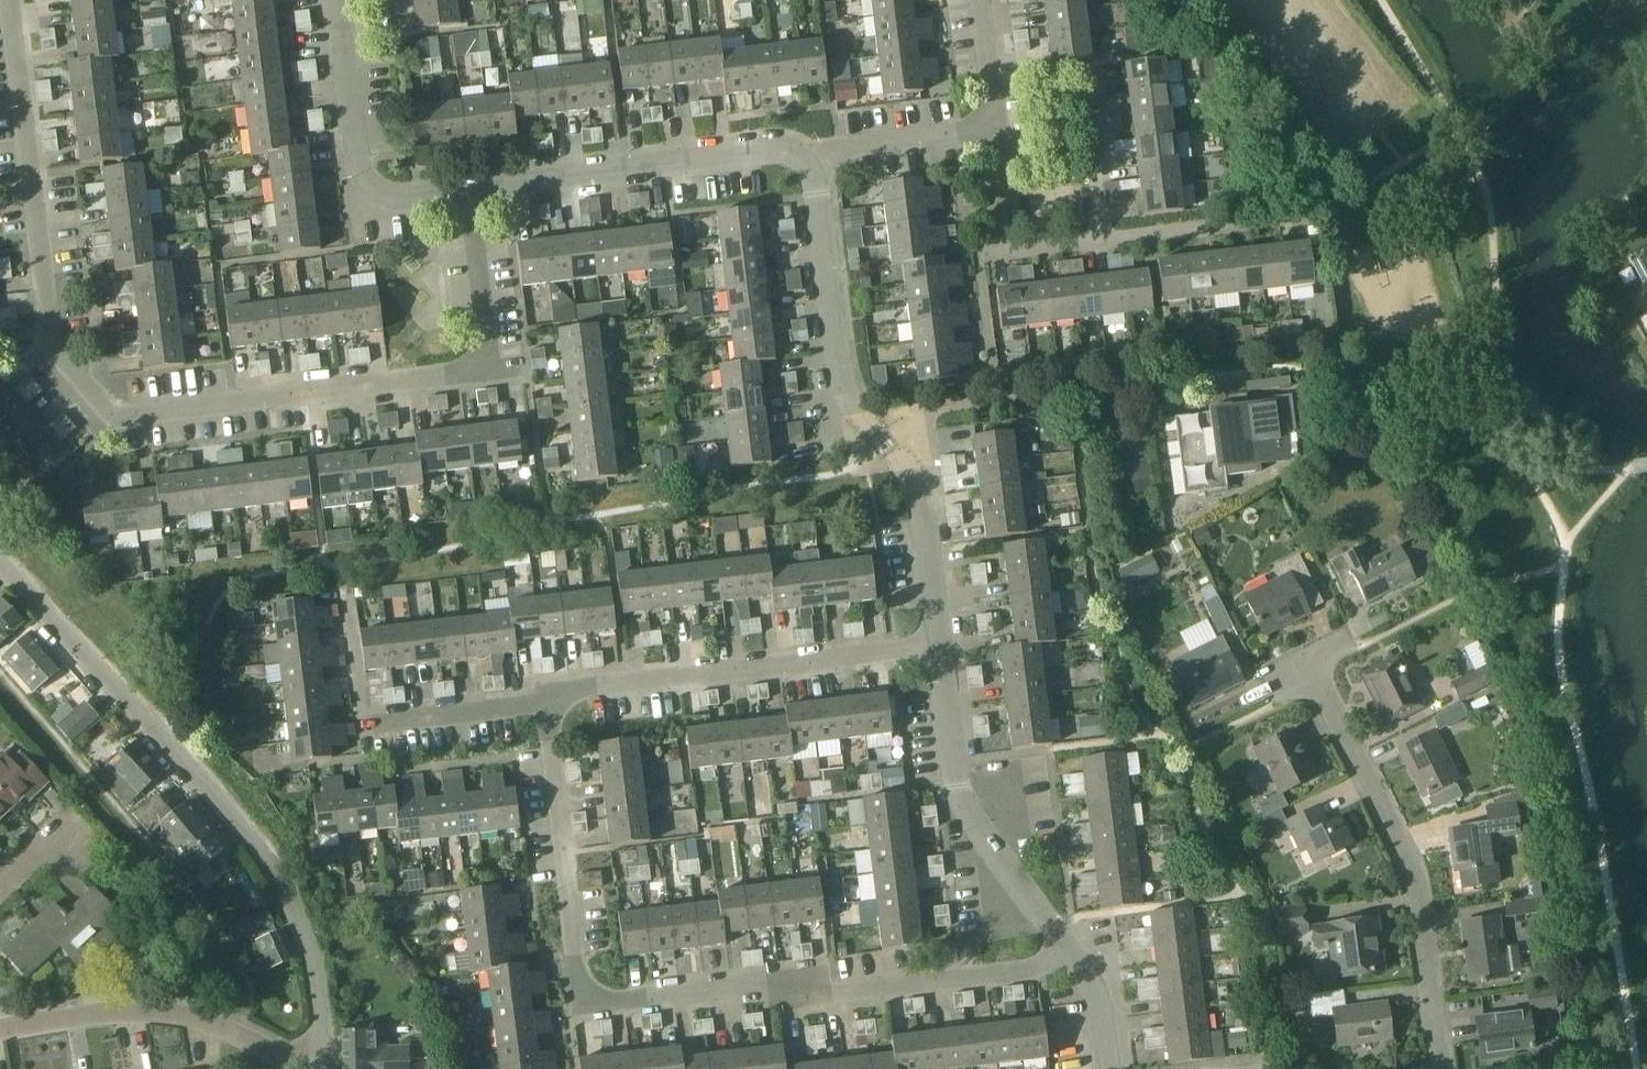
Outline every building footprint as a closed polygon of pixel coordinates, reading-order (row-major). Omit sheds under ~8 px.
[(111,0),(70,0),(72,14),(112,9),(111,0)] [(457,0),(452,0),(392,8),(393,18),(414,15),(416,31),(461,25),(457,0)] [(734,20),(755,18),(753,0),(732,0),(734,20)] [(873,18),(912,13),(911,6),(927,4),(927,0),(871,0),(873,18)] [(1084,0),(1042,0),(1044,14),(1085,9),(1084,0)] [(271,1),(232,7),(235,32),(275,27),(271,1)] [(115,34),(112,9),(72,14),(75,39),(115,34)] [(1088,34),(1085,9),(1044,14),(1047,40),(1088,34)] [(309,13),(295,14),(295,15),(296,24),(310,22),(309,13)] [(873,18),(875,38),(931,31),(930,23),(913,25),(912,13),(873,18)] [(310,22),(296,24),(297,34),(311,33),(310,22)] [(156,49),(173,47),(171,25),(154,27),(156,49)] [(275,27),(235,32),(238,57),(278,52),(275,27)] [(53,31),(39,33),(40,43),(55,42),(53,31)] [(875,38),(878,58),(917,53),(915,45),(932,42),(931,31),(875,38)] [(1025,32),(1010,34),(1012,44),(1026,42),(1025,32)] [(78,63),(67,64),(67,65),(110,60),(118,59),(115,34),(75,39),(78,63)] [(1091,60),(1088,34),(1047,40),(1050,65),(1091,60)] [(416,40),(418,58),(430,56),(427,39),(416,40)] [(718,41),(723,80),(725,98),(751,94),(745,51),(722,54),(720,40),(718,41)] [(718,41),(693,44),(698,83),(723,80),(718,41)] [(41,53),(56,51),(55,42),(40,43),(41,53)] [(827,85),(822,42),(796,45),(801,88),(827,85)] [(1013,54),(1027,52),(1026,42),(1012,44),(1013,54)] [(668,47),(673,87),(698,83),(693,44),(668,47)] [(770,48),(776,91),(801,88),(796,45),(770,48)] [(643,50),(648,90),(673,87),(668,47),(643,50)] [(745,51),(751,94),(776,91),(770,48),(745,51)] [(617,53),(622,93),(648,90),(643,50),(617,53)] [(278,52),(238,57),(242,82),(281,77),(278,52)] [(491,68),(489,53),(469,56),(471,71),(491,68)] [(878,58),(880,77),(936,70),(935,62),(918,64),(917,53),(878,58)] [(113,85),(110,60),(67,65),(70,90),(113,85)] [(419,63),(421,77),(441,75),(440,60),(419,63)] [(1164,61),(1124,66),(1127,91),(1167,87),(1164,61)] [(315,62),(300,64),(301,74),(316,72),(315,62)] [(615,109),(609,67),(583,70),(589,112),(615,109)] [(583,70),(558,73),(564,115),(589,112),(583,70)] [(883,98),(922,93),(920,84),(938,82),(936,70),(880,77),(883,98)] [(317,82),(316,72),(301,74),(303,84),(317,82)] [(558,73),(533,76),(538,118),(564,115),(558,73)] [(533,76),(507,79),(509,98),(512,121),(514,121),(538,118),(533,76)] [(284,102),(281,77),(242,82),(245,107),(284,102)] [(837,82),(839,101),(859,100),(857,80),(837,82)] [(49,83),(34,84),(35,95),(50,93),(49,83)] [(1107,84),(1092,86),(1093,96),(1108,94),(1107,84)] [(113,85),(70,90),(74,115),(116,110),(113,85)] [(1167,87),(1127,91),(1130,116),(1170,111),(1167,87)] [(37,105),(52,103),(50,93),(35,95),(37,105)] [(1109,104),(1108,94),(1093,96),(1094,106),(1109,104)] [(509,98),(485,101),(490,140),(516,137),(514,121),(512,121),(509,98)] [(485,101),(460,104),(465,143),(490,140),(485,101)] [(284,102),(245,107),(248,132),(288,127),(284,102)] [(713,117),(711,103),(701,104),(703,119),(713,117)] [(465,143),(460,104),(435,107),(440,147),(465,143)] [(691,105),(692,120),(703,119),(701,104),(691,105)] [(409,110),(414,150),(440,147),(435,107),(409,110)] [(661,109),(651,110),(653,125),(663,123),(661,109)] [(74,115),(77,140),(119,135),(116,110),(74,115)] [(640,111),(642,126),(653,125),(651,110),(640,111)] [(307,113),(308,124),(323,122),(321,111),(307,113)] [(1173,136),(1170,111),(1130,116),(1133,141),(1173,136)] [(309,134),(324,132),(323,122),(308,124),(309,134)] [(288,127),(248,132),(252,158),(267,156),(267,154),(291,151),(288,127)] [(603,145),(601,130),(591,131),(593,146),(603,145)] [(580,132),(582,147),(593,146),(591,131),(580,132)] [(55,133),(40,134),(42,145),(57,143),(55,133)] [(1113,134),(1098,136),(1099,145),(1114,143),(1113,134)] [(80,166),(123,161),(119,135),(77,140),(80,166)] [(551,136),(541,137),(543,152),(553,151),(551,136)] [(1136,166),(1176,161),(1173,136),(1133,141),(1136,166)] [(531,138),(533,153),(543,152),(541,137),(531,138)] [(58,153),(57,143),(42,145),(43,155),(58,153)] [(1115,154),(1114,143),(1099,145),(1100,156),(1115,154)] [(267,154),(267,156),(270,180),(310,175),(306,149),(291,151),(267,154)] [(1139,190),(1178,185),(1176,161),(1136,166),(1139,190)] [(86,190),(88,201),(145,194),(142,168),(103,173),(105,187),(86,190)] [(228,175),(229,185),(244,184),(242,173),(228,175)] [(270,180),(273,205),(313,200),(310,175),(270,180)] [(920,182),(880,187),(883,207),(939,200),(937,190),(921,192),(920,182)] [(1120,192),(1134,191),(1132,182),(1119,184),(1120,192)] [(230,195),(245,193),(244,184),(229,185),(230,195)] [(1119,184),(1104,185),(1105,194),(1120,192),(1119,184)] [(1142,216),(1182,212),(1178,185),(1139,190),(1142,216)] [(1122,204),(1120,192),(1105,194),(1106,205),(1122,204)] [(107,208),(109,223),(148,219),(145,194),(88,201),(89,210),(107,208)] [(648,194),(637,195),(639,211),(650,210),(648,194)] [(628,197),(629,212),(639,211),(637,195),(628,197)] [(313,200),(273,205),(277,230),(316,225),(313,200)] [(598,200),(588,202),(590,217),(591,225),(601,224),(600,215),(598,200)] [(883,207),(886,227),(925,222),(924,212),(940,210),(939,200),(883,207)] [(588,202),(578,203),(579,218),(590,217),(588,202)] [(550,222),(549,206),(539,207),(540,223),(550,222)] [(528,209),(529,224),(540,223),(539,207),(528,209)] [(755,210),(716,214),(719,241),(758,236),(755,210)] [(862,210),(842,212),(845,232),(864,230),(862,210)] [(111,238),(93,240),(94,251),(151,244),(148,219),(109,223),(111,238)] [(778,224),(780,233),(794,231),(793,222),(778,224)] [(886,227),(889,247),(944,239),(942,228),(926,231),(925,222),(886,227)] [(234,225),(235,235),(250,233),(249,223),(234,225)] [(280,256),(320,250),(316,225),(277,230),(280,256)] [(667,227),(642,230),(647,273),(673,269),(667,227)] [(647,273),(642,230),(617,233),(622,276),(647,273)] [(780,233),(781,244),(795,242),(794,231),(780,233)] [(236,245),(251,244),(250,233),(235,235),(236,245)] [(622,276),(617,233),(592,236),(597,279),(622,276)] [(597,279),(592,236),(567,239),(572,282),(597,279)] [(761,261),(758,236),(719,241),(722,266),(761,261)] [(572,282),(567,239),(543,242),(548,285),(572,282)] [(944,239),(889,247),(891,267),(902,266),(902,265),(930,261),(930,260),(929,251),(945,249),(944,239)] [(517,246),(522,288),(548,285),(543,242),(517,246)] [(94,251),(95,260),(113,258),(115,274),(130,272),(154,269),(154,267),(151,244),(94,251)] [(1308,244),(1282,247),(1287,289),(1313,286),(1308,244)] [(1287,289),(1282,247),(1257,250),(1262,292),(1287,289)] [(1257,250),(1232,253),(1237,295),(1262,292),(1257,250)] [(1232,253),(1207,256),(1213,298),(1237,295),(1232,253)] [(1128,255),(1119,256),(1126,315),(1152,312),(1147,273),(1130,275),(1128,255)] [(1639,259),(1646,275),(1646,255),(1639,259)] [(1108,257),(1111,277),(1096,279),(1101,318),(1126,315),(1119,256),(1108,257)] [(1207,256),(1182,259),(1188,301),(1213,298),(1207,256)] [(960,277),(958,266),(943,268),(942,259),(930,260),(930,261),(902,265),(902,266),(904,285),(960,277)] [(1156,263),(1162,305),(1188,301),(1182,259),(1156,263)] [(10,270),(9,261),(0,262),(0,272),(10,270)] [(764,286),(761,261),(722,266),(725,291),(764,286)] [(1082,281),(1079,261),(1069,262),(1076,321),(1101,318),(1096,279),(1082,281)] [(1061,283),(1046,285),(1051,324),(1076,321),(1069,262),(1059,263),(1061,283)] [(114,289),(115,299),(174,292),(171,265),(154,267),(154,269),(130,272),(132,287),(114,289)] [(1026,327),(1051,324),(1046,285),(1032,287),(1029,267),(1019,269),(1026,327)] [(995,292),(1000,330),(1026,327),(1019,269),(1009,270),(1011,290),(995,292)] [(12,280),(10,270),(0,272),(0,282),(12,280)] [(799,272),(784,273),(786,283),(800,282),(799,272)] [(946,289),(961,287),(960,277),(904,285),(907,304),(947,299),(946,289)] [(787,294),(802,292),(800,282),(786,283),(787,294)] [(764,286),(725,291),(728,316),(767,311),(764,286)] [(382,331),(377,291),(351,295),(356,334),(382,331)] [(177,317),(174,292),(115,299),(117,309),(135,306),(137,322),(177,317)] [(326,298),(331,338),(356,334),(351,295),(326,298)] [(326,298),(301,301),(306,341),(331,338),(326,298)] [(965,317),(964,306),(948,308),(947,299),(907,304),(910,324),(965,317)] [(301,301),(276,304),(281,344),(306,341),(301,301)] [(251,308),(256,347),(281,344),(276,304),(251,308)] [(225,311),(230,350),(256,347),(251,308),(225,311)] [(17,320),(16,311),(0,312),(0,322),(17,320)] [(767,311),(728,316),(732,341),(770,336),(767,311)] [(120,338),(122,349),(181,342),(177,317),(137,322),(139,336),(120,338)] [(912,344),(952,338),(951,328),(966,326),(965,317),(910,324),(912,344)] [(18,330),(17,320),(0,322),(0,333),(18,330)] [(805,321),(790,323),(792,334),(807,332),(805,321)] [(1304,336),(1302,322),(1291,323),(1293,337),(1304,336)] [(1282,324),(1283,339),(1293,337),(1291,323),(1282,324)] [(597,326),(557,331),(560,357),(600,352),(597,326)] [(1253,328),(1241,329),(1243,343),(1254,342),(1253,328)] [(1232,330),(1234,345),(1243,343),(1241,329),(1232,330)] [(808,341),(807,332),(792,334),(793,343),(808,341)] [(1204,348),(1203,334),(1193,335),(1194,349),(1204,348)] [(1182,336),(1184,351),(1194,349),(1193,335),(1182,336)] [(774,362),(770,336),(732,341),(735,365),(735,367),(758,364),(774,362)] [(970,356),(969,345),(953,347),(952,338),(912,344),(915,363),(970,356)] [(184,368),(181,342),(122,349),(123,359),(141,356),(144,373),(184,368)] [(370,364),(368,350),(358,351),(360,365),(370,364)] [(544,350),(529,352),(530,361),(545,359),(544,350)] [(348,352),(350,367),(360,365),(358,351),(348,352)] [(603,377),(600,352),(560,357),(564,382),(603,377)] [(318,356),(308,357),(310,372),(320,371),(318,356)] [(956,368),(971,366),(970,356),(915,363),(918,384),(957,379),(956,368)] [(298,359),(300,373),(310,372),(308,357),(298,359)] [(546,370),(545,359),(530,361),(532,372),(546,370)] [(269,362),(258,364),(260,378),(270,377),(269,362)] [(248,365),(250,379),(260,378),(258,364),(248,365)] [(718,367),(719,369),(722,393),(761,388),(758,364),(735,367),(735,365),(718,367)] [(795,374),(780,376),(782,386),(796,384),(795,374)] [(607,402),(603,377),(564,382),(567,407),(607,402)] [(783,396),(798,394),(796,384),(782,386),(783,396)] [(761,388),(722,393),(725,418),(764,413),(761,388)] [(496,390),(486,391),(488,406),(498,405),(496,390)] [(475,393),(477,408),(488,406),(486,391),(475,393)] [(446,397),(437,398),(439,413),(448,412),(446,397)] [(1213,414),(1174,419),(1184,496),(1227,491),(1225,478),(1260,473),(1259,464),(1299,459),(1293,418),(1276,421),(1273,401),(1291,399),(1290,397),(1213,407),(1213,414)] [(426,399),(427,414),(439,413),(437,398),(426,399)] [(550,399),(535,401),(537,411),(551,409),(550,399)] [(610,427),(607,402),(567,407),(570,432),(610,427)] [(538,421),(553,420),(551,409),(537,411),(538,421)] [(767,438),(764,413),(725,418),(728,443),(767,438)] [(397,414),(387,415),(389,430),(399,429),(397,414)] [(376,417),(378,432),(389,430),(387,415),(376,417)] [(349,435),(347,420),(338,421),(340,436),(349,435)] [(327,423),(329,438),(340,436),(338,421),(327,423)] [(1143,421),(1116,425),(1123,485),(1125,496),(1152,493),(1151,482),(1143,421)] [(517,423),(491,426),(496,465),(522,462),(517,423)] [(802,424),(787,426),(788,436),(803,434),(802,424)] [(491,426),(466,429),(471,468),(496,465),(491,426)] [(610,427),(570,432),(573,457),(613,452),(610,427)] [(466,429),(441,432),(446,472),(471,468),(466,429)] [(441,432),(415,436),(417,447),(421,475),(422,475),(446,472),(441,432)] [(804,444),(803,434),(788,436),(789,446),(804,444)] [(1012,434),(974,439),(977,464),(1015,460),(1012,434)] [(731,469),(770,464),(767,438),(728,443),(731,469)] [(279,446),(281,465),(286,504),(312,501),(307,461),(291,463),(289,445),(279,446)] [(256,468),(261,508),(286,504),(281,465),(279,446),(269,448),(271,466),(256,468)] [(417,447),(392,450),(397,490),(423,487),(422,475),(421,475),(417,447)] [(556,449),(542,451),(543,461),(557,459),(556,449)] [(392,450),(367,454),(372,493),(397,490),(392,450)] [(241,470),(239,452),(229,453),(236,511),(261,508),(256,468),(241,470)] [(576,483),(616,478),(613,452),(573,457),(576,483)] [(221,473),(206,475),(211,514),(236,511),(229,453),(219,454),(221,473)] [(367,454),(343,457),(348,496),(349,506),(374,503),(372,493),(367,454)] [(343,457),(317,460),(322,500),(323,510),(348,507),(349,506),(348,496),(343,457)] [(954,457),(940,459),(941,469),(956,467),(954,457)] [(191,477),(189,458),(179,459),(187,517),(211,514),(206,475),(191,477)] [(169,460),(171,479),(155,481),(157,492),(157,491),(161,520),(162,520),(187,517),(179,459),(169,460)] [(544,471),(559,470),(557,459),(543,461),(544,471)] [(977,464),(980,489),(1018,485),(1015,460),(977,464)] [(942,480),(957,477),(956,467),(941,469),(942,480)] [(142,494),(139,474),(130,475),(137,535),(163,531),(162,520),(161,520),(157,491),(157,492),(142,494)] [(121,496),(107,498),(112,538),(137,535),(130,475),(119,477),(121,496)] [(91,480),(78,482),(86,541),(112,538),(107,498),(93,500),(91,480)] [(980,489),(983,514),(1021,510),(1018,485),(980,489)] [(946,509),(947,518),(962,517),(961,507),(946,509)] [(986,540),(1024,535),(1021,510),(983,514),(986,540)] [(719,537),(766,527),(763,511),(716,521),(719,537)] [(948,529),(963,527),(962,517),(947,518),(948,529)] [(1041,542),(1002,547),(1005,573),(1044,568),(1041,542)] [(1328,562),(1344,594),(1356,588),(1364,604),(1413,580),(1396,547),(1367,562),(1360,547),(1342,555),(1328,562)] [(1288,624),(1307,614),(1306,612),(1321,604),(1296,556),(1273,568),(1280,580),(1243,599),(1260,633),(1286,620),(1288,624)] [(1158,573),(1150,557),(1119,573),(1127,589),(1158,573)] [(765,559),(742,562),(747,602),(770,599),(765,559)] [(765,559),(770,599),(772,615),(799,611),(793,568),(769,571),(767,559),(765,559)] [(875,602),(869,559),(843,562),(849,605),(875,602)] [(717,565),(722,605),(747,602),(742,562),(717,565)] [(818,565),(824,608),(849,605),(843,562),(818,565)] [(692,568),(697,608),(722,605),(717,565),(692,568)] [(793,568),(799,611),(824,608),(818,565),(793,568)] [(969,567),(971,577),(986,575),(985,566),(969,567)] [(692,568),(667,571),(672,611),(697,608),(692,568)] [(1008,598),(1048,593),(1044,568),(1005,573),(1008,598)] [(667,571),(642,574),(647,614),(672,611),(667,571)] [(616,577),(621,617),(647,614),(642,574),(616,577)] [(972,588),(987,586),(986,575),(971,577),(972,588)] [(1213,588),(1201,594),(1206,603),(1217,597),(1213,588)] [(609,592),(583,595),(588,635),(614,632),(609,592)] [(1011,623),(1051,618),(1048,593),(1008,598),(1011,623)] [(558,599),(563,639),(588,635),(583,595),(558,599)] [(1206,603),(1204,604),(1219,635),(1233,628),(1227,615),(1217,597),(1206,603)] [(533,602),(538,642),(563,639),(558,599),(533,602)] [(22,625),(0,601),(0,645),(22,625)] [(311,601),(272,605),(275,626),(330,620),(329,610),(312,612),(311,601)] [(514,645),(538,642),(533,602),(508,605),(509,616),(510,616),(513,645),(514,645)] [(1233,612),(1227,615),(1233,628),(1237,635),(1243,632),(1233,612)] [(976,617),(977,627),(992,626),(991,615),(976,617)] [(510,616),(509,616),(485,619),(490,658),(515,655),(514,645),(513,645),(510,616)] [(1038,647),(1054,645),(1051,618),(1011,623),(1015,648),(1038,647)] [(460,622),(465,661),(490,658),(485,619),(460,622)] [(275,626),(277,646),(316,641),(315,633),(331,631),(330,620),(275,626)] [(759,621),(749,622),(751,636),(761,635),(759,621)] [(460,622),(435,625),(440,665),(465,661),(460,622)] [(739,623),(741,637),(751,636),(749,622),(739,623)] [(435,625),(410,629),(415,668),(440,665),(435,625)] [(862,625),(851,626),(853,640),(864,638),(862,625)] [(842,627),(843,641),(853,640),(851,626),(842,627)] [(978,638),(993,636),(992,626),(977,627),(978,638)] [(710,627),(699,628),(701,642),(712,641),(710,627)] [(689,629),(691,644),(701,642),(699,628),(689,629)] [(410,629),(385,632),(390,671),(415,668),(410,629)] [(814,645),(812,631),(801,632),(803,646),(814,645)] [(364,674),(390,671),(385,632),(359,635),(364,674)] [(792,633),(793,648),(803,646),(801,632),(792,633)] [(662,647),(660,633),(649,634),(651,648),(662,647)] [(640,635),(642,650),(651,648),(649,634),(640,635)] [(3,660),(32,693),(60,669),(31,636),(3,660)] [(1189,653),(1171,662),(1193,707),(1243,682),(1221,637),(1217,639),(1189,653)] [(333,648),(317,650),(316,641),(277,646),(279,666),(334,659),(333,648)] [(1015,648),(999,650),(1002,675),(1041,671),(1038,647),(1015,648)] [(601,654),(591,655),(593,670),(603,668),(601,654)] [(581,656),(583,671),(593,670),(591,655),(581,656)] [(279,666),(282,685),(321,681),(320,672),(335,670),(334,659),(279,666)] [(1421,708),(1396,659),(1361,677),(1386,726),(1421,708)] [(552,660),(541,661),(543,676),(553,674),(552,660)] [(531,662),(533,677),(543,676),(541,661),(531,662)] [(1496,682),(1488,666),(1450,685),(1458,701),(1496,682)] [(981,668),(966,670),(967,680),(982,678),(981,668)] [(1002,675),(1006,701),(1044,696),(1041,671),(1002,675)] [(504,692),(502,677),(492,678),(494,693),(504,692)] [(482,680),(484,694),(494,693),(492,678),(482,680)] [(968,690),(983,688),(982,678),(967,680),(968,690)] [(282,685),(284,705),(340,698),(338,689),(322,691),(321,681),(282,685)] [(455,698),(452,683),(443,685),(444,699),(455,698)] [(432,686),(434,700),(444,699),(443,685),(432,686)] [(767,686),(756,687),(758,702),(769,701),(767,686)] [(746,688),(749,703),(758,702),(756,687),(746,688)] [(403,690),(393,691),(394,705),(405,703),(403,690)] [(382,692),(384,707),(394,705),(393,691),(382,692)] [(720,707),(718,692),(706,693),(708,709),(720,707)] [(697,694),(699,710),(708,709),(706,693),(697,694)] [(886,695),(860,699),(865,738),(891,735),(886,695)] [(1009,726),(1047,721),(1044,696),(1006,701),(1009,726)] [(284,705),(287,725),(326,720),(325,712),(341,710),(340,698),(284,705)] [(865,738),(860,699),(835,702),(840,741),(865,738)] [(835,702),(810,705),(815,744),(840,741),(835,702)] [(97,722),(82,705),(55,729),(70,746),(97,722)] [(815,744),(810,705),(784,708),(785,719),(786,719),(789,747),(791,747),(815,744)] [(1460,705),(1431,719),(1437,732),(1466,718),(1460,705)] [(987,718),(972,720),(974,730),(988,728),(987,718)] [(786,719),(785,719),(761,722),(766,762),(792,759),(791,747),(789,747),(786,719)] [(287,725),(289,744),(344,737),(343,727),(327,729),(326,720),(287,725)] [(1012,752),(1051,747),(1047,721),(1009,726),(1012,752)] [(766,762),(761,722),(736,725),(741,765),(766,762)] [(736,725),(710,729),(715,768),(741,765),(736,725)] [(975,740),(990,738),(988,728),(974,730),(975,740)] [(689,772),(715,768),(710,729),(684,732),(689,772)] [(1264,764),(1279,794),(1279,795),(1281,795),(1316,777),(1306,756),(1303,757),(1290,733),(1253,751),(1260,765),(1264,764)] [(1450,804),(1464,798),(1455,781),(1457,780),(1433,733),(1398,751),(1422,798),(1427,796),(1434,810),(1449,802),(1450,804)] [(291,765),(331,760),(330,751),(346,749),(344,737),(289,744),(291,765)] [(636,741),(596,746),(599,772),(639,767),(636,741)] [(162,776),(135,744),(98,776),(125,808),(162,776)] [(4,758),(0,762),(0,795),(12,808),(24,797),(28,802),(47,785),(19,755),(10,764),(4,758)] [(1083,778),(1063,780),(1064,788),(1127,781),(1124,755),(1081,760),(1083,778)] [(579,764),(564,766),(565,776),(580,774),(579,764)] [(639,767),(599,772),(602,797),(642,792),(639,767)] [(884,770),(886,785),(903,783),(902,768),(884,770)] [(567,786),(581,784),(580,774),(565,776),(567,786)] [(380,775),(369,776),(376,832),(395,830),(396,830),(393,807),(395,806),(393,789),(382,791),(380,775)] [(362,793),(352,795),(357,835),(376,832),(369,776),(360,777),(362,793)] [(518,831),(513,792),(504,793),(501,776),(490,777),(497,834),(518,831)] [(880,776),(870,777),(871,792),(882,790),(880,776)] [(473,797),(478,836),(497,834),(490,777),(481,778),(483,796),(473,797)] [(861,793),(871,792),(870,777),(859,778),(861,793)] [(342,779),(330,781),(337,837),(357,835),(352,795),(344,796),(342,779)] [(312,800),(317,840),(337,837),(330,781),(321,782),(323,799),(312,800)] [(462,781),(451,782),(458,839),(478,836),(473,797),(464,798),(462,781)] [(1130,806),(1127,781),(1064,788),(1065,799),(1086,797),(1088,811),(1130,806)] [(444,800),(433,802),(438,841),(458,839),(451,782),(442,783),(444,800)] [(830,782),(820,783),(822,797),(832,796),(830,782)] [(812,799),(822,797),(820,783),(810,784),(812,799)] [(425,803),(423,786),(412,787),(418,844),(438,841),(433,802),(425,803)] [(398,846),(418,844),(412,787),(402,788),(404,805),(395,806),(393,807),(396,830),(395,830),(398,846)] [(602,797),(605,822),(645,817),(642,792),(602,797)] [(1288,807),(1281,795),(1279,795),(1279,794),(1257,805),(1264,819),(1288,807)] [(12,808),(0,795),(0,819),(12,808)] [(902,796),(863,801),(866,827),(905,822),(902,796)] [(156,798),(133,818),(150,838),(156,833),(193,877),(228,848),(189,803),(172,817),(156,798)] [(781,821),(798,819),(796,804),(779,806),(781,821)] [(828,831),(825,805),(810,807),(813,833),(828,831)] [(1089,826),(1069,829),(1070,838),(1133,831),(1130,806),(1088,811),(1089,826)] [(1456,840),(1450,841),(1455,873),(1458,872),(1461,888),(1477,886),(1477,887),(1497,884),(1490,833),(1514,830),(1510,807),(1486,810),(1489,826),(1454,831),(1456,840)] [(936,808),(921,810),(922,820),(937,818),(936,808)] [(1351,846),(1338,821),(1326,827),(1317,808),(1284,824),(1299,854),(1305,851),(1312,865),(1351,846)] [(1274,829),(1286,823),(1280,812),(1268,819),(1274,829)] [(585,814),(570,816),(572,826),(586,824),(585,814)] [(609,848),(649,843),(645,817),(605,822),(609,848)] [(938,828),(937,818),(922,820),(923,830),(938,828)] [(905,822),(866,827),(869,852),(908,847),(905,822)] [(573,836),(587,834),(586,824),(572,826),(573,836)] [(761,827),(762,840),(773,838),(772,825),(761,827)] [(1162,843),(1176,842),(1175,827),(1161,828),(1162,843)] [(1070,838),(1071,848),(1092,846),(1094,861),(1136,856),(1133,831),(1070,838)] [(911,872),(908,847),(869,852),(872,877),(911,872)] [(1166,865),(1179,863),(1177,853),(1165,854),(1166,865)] [(1096,876),(1075,879),(1076,888),(1139,881),(1136,856),(1094,861),(1096,876)] [(942,858),(927,859),(928,870),(943,868),(942,858)] [(698,862),(688,863),(690,877),(700,876),(698,862)] [(690,877),(688,863),(678,864),(679,878),(690,877)] [(649,867),(639,868),(640,881),(651,880),(649,867)] [(639,868),(629,869),(630,882),(640,881),(639,868)] [(944,878),(943,868),(928,870),(929,879),(944,878)] [(914,897),(911,872),(872,877),(875,902),(914,897)] [(602,888),(600,873),(577,876),(579,891),(602,888)] [(823,925),(818,881),(792,885),(798,928),(823,925)] [(1076,888),(1077,898),(1098,895),(1100,912),(1142,906),(1139,881),(1076,888)] [(792,885),(767,888),(773,931),(798,928),(792,885)] [(767,888),(742,891),(748,934),(773,931),(767,888)] [(499,889),(460,894),(462,915),(517,908),(516,898),(500,900),(499,889)] [(723,937),(748,934),(742,891),(715,894),(717,906),(719,905),(723,937)] [(105,907),(91,892),(64,917),(62,915),(61,915),(53,906),(1,954),(25,980),(58,948),(76,967),(85,959),(94,968),(125,939),(122,936),(141,918),(119,894),(105,907)] [(917,922),(914,897),(875,902),(878,927),(917,922)] [(1505,905),(1507,919),(1539,914),(1537,900),(1505,905)] [(694,908),(699,951),(724,948),(723,937),(719,905),(717,906),(694,908)] [(948,907),(933,909),(934,920),(949,918),(948,907)] [(517,908),(462,915),(465,935),(504,930),(503,921),(519,919),(517,908)] [(694,908),(669,912),(674,954),(699,951),(694,908)] [(1306,934),(1302,909),(1274,913),(1278,939),(1306,934)] [(1131,934),(1132,943),(1194,935),(1191,910),(1150,915),(1152,931),(1131,934)] [(274,925),(267,911),(245,920),(245,921),(226,929),(232,941),(251,932),(253,935),(274,925)] [(669,912),(644,915),(649,957),(674,954),(669,912)] [(618,918),(623,960),(649,957),(644,915),(618,918)] [(935,929),(950,928),(949,918),(934,920),(935,929)] [(1506,979),(1498,919),(1462,924),(1470,984),(1506,979)] [(1379,940),(1376,920),(1312,929),(1314,949),(1335,946),(1339,979),(1378,974),(1373,941),(1379,940)] [(920,948),(917,922),(878,927),(881,952),(920,948)] [(295,959),(282,930),(255,943),(267,971),(295,959)] [(504,930),(465,935),(467,953),(467,954),(523,947),(522,937),(505,939),(504,930)] [(1198,960),(1194,935),(1132,943),(1134,954),(1155,951),(1157,966),(1198,960)] [(812,960),(811,946),(800,947),(802,961),(812,960)] [(467,953),(453,955),(456,975),(465,974),(487,971),(509,969),(508,959),(524,957),(523,947),(467,954),(467,953)] [(790,948),(792,963),(802,961),(800,947),(790,948)] [(761,952),(750,953),(752,968),(763,967),(761,952)] [(741,955),(743,969),(752,968),(750,953),(741,955)] [(1137,982),(1139,993),(1201,985),(1198,960),(1157,966),(1158,980),(1137,982)] [(509,969),(487,971),(487,973),(489,992),(544,985),(543,976),(526,978),(525,967),(509,969)] [(544,985),(489,992),(492,1012),(530,1007),(529,999),(545,997),(544,985)] [(1204,1010),(1201,985),(1139,993),(1140,1004),(1161,1001),(1163,1015),(1204,1010)] [(1023,987),(1012,988),(1014,1003),(1025,1002),(1023,987)] [(1002,990),(1004,1005),(1014,1003),(1012,988),(1002,990)] [(1527,992),(1530,1012),(1556,1009),(1553,988),(1527,992)] [(1308,997),(1311,1020),(1333,1017),(1337,1048),(1390,1041),(1385,1004),(1345,1010),(1342,992),(1308,997)] [(973,993),(962,994),(964,1010),(975,1008),(973,993)] [(952,996),(954,1011),(964,1010),(962,994),(952,996)] [(925,1014),(923,999),(912,1001),(914,1016),(925,1014)] [(902,1002),(904,1017),(914,1016),(912,1001),(902,1002)] [(530,1007),(492,1012),(494,1032),(549,1025),(548,1015),(531,1017),(530,1007)] [(1143,1033),(1145,1043),(1207,1035),(1204,1010),(1163,1015),(1165,1030),(1143,1033)] [(1533,1050),(1527,1013),(1476,1020),(1481,1057),(1533,1050)] [(762,1015),(750,1016),(752,1031),(764,1029),(762,1015)] [(662,1031),(661,1016),(649,1017),(651,1032),(662,1031)] [(741,1017),(743,1032),(752,1031),(750,1016),(741,1017)] [(640,1018),(642,1033),(651,1032),(649,1017),(640,1018)] [(713,1021),(700,1022),(702,1037),(714,1036),(713,1021)] [(875,1021),(864,1022),(865,1037),(877,1036),(875,1021)] [(1042,1021),(1016,1024),(1021,1064),(1047,1061),(1042,1021)] [(611,1022),(599,1023),(601,1038),(612,1037),(611,1022)] [(692,1023),(693,1038),(702,1037),(700,1022),(692,1023)] [(854,1023),(856,1038),(865,1037),(864,1022),(854,1023)] [(590,1024),(592,1039),(601,1038),(599,1023),(590,1024)] [(1021,1064),(1016,1024),(991,1027),(996,1067),(1021,1064)] [(549,1025),(494,1032),(497,1051),(535,1047),(534,1038),(551,1036),(549,1025)] [(825,1027),(813,1028),(815,1043),(827,1042),(825,1027)] [(991,1027),(966,1030),(971,1068),(981,1068),(996,1067),(991,1027)] [(804,1030),(805,1044),(815,1043),(813,1028),(804,1030)] [(966,1030),(941,1033),(946,1068),(971,1068),(966,1030)] [(342,1033),(342,1068),(408,1068),(408,1050),(385,1050),(384,1032),(342,1033)] [(920,1068),(946,1068),(941,1033),(916,1036),(920,1068)] [(1228,1049),(1245,1047),(1243,1034),(1227,1035),(1228,1049)] [(1169,1066),(1211,1061),(1207,1035),(1145,1043),(1146,1053),(1167,1050),(1169,1066)] [(892,1056),(894,1068),(920,1068),(916,1036),(890,1040),(892,1056)] [(497,1051),(499,1068),(517,1068),(554,1064),(553,1054),(536,1056),(535,1047),(497,1051)] [(447,1050),(429,1051),(430,1068),(452,1068),(447,1050)] [(654,1054),(655,1068),(683,1068),(682,1062),(680,1050),(654,1054)] [(781,1050),(755,1053),(757,1068),(783,1068),(781,1050)] [(730,1056),(732,1068),(757,1068),(755,1053),(730,1056)] [(630,1068),(655,1068),(654,1054),(628,1057),(630,1068)] [(706,1068),(732,1068),(730,1056),(705,1059),(706,1068)] [(892,1056),(868,1059),(869,1068),(894,1068),(892,1056)] [(603,1060),(605,1068),(630,1068),(628,1057),(603,1060)] [(705,1059),(682,1062),(683,1068),(706,1068),(705,1059)] [(843,1062),(844,1068),(869,1068),(868,1059),(843,1062)] [(578,1068),(605,1068),(603,1060),(578,1063),(578,1068)]
